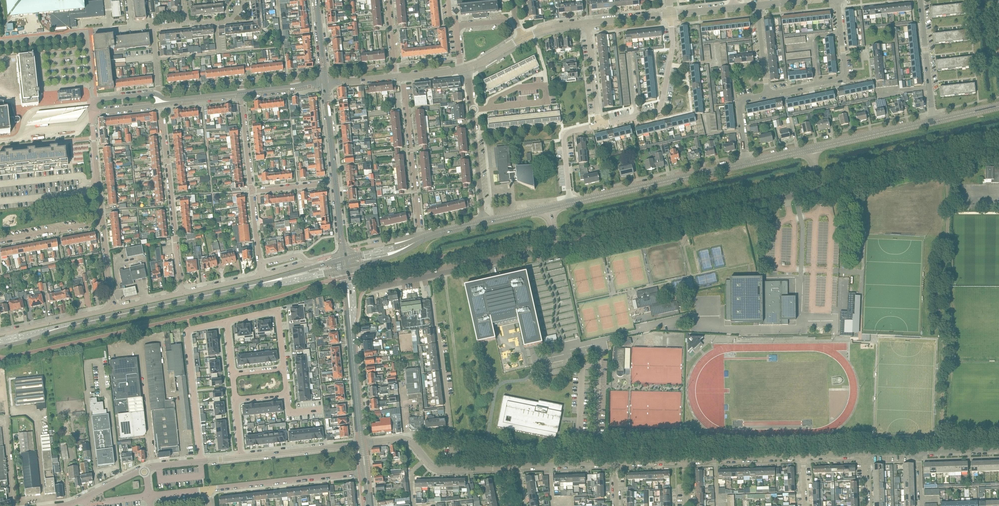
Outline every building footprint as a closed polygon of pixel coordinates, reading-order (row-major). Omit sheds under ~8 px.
[(100,0),(88,1),(86,0),(25,0),(24,1),(23,0),(7,0),(8,8),(8,16),(10,14),(12,11),(14,13),(10,18),(51,14),(52,28),(67,27),(70,29),(70,26),(71,26),(71,27),(76,27),(76,21),(74,21),(74,19),(104,16),(102,0),(101,1),(100,0)] [(564,4),(561,5),(560,0),(555,0),(555,7),(559,7),(559,9),(558,9),(559,10),(559,14),(565,13),(564,4)] [(597,1),(593,1),(592,0),(587,0),(588,4),(591,3),(591,5),(591,7),(591,6),(591,10),(597,9),(597,1)] [(147,3),(147,2),(133,4),(135,20),(146,19),(146,18),(145,13),(148,13),(145,13),(144,3),(147,3)] [(500,2),(461,6),(462,15),(470,15),(473,15),(473,17),(475,19),(486,17),(488,15),(488,13),(491,13),(498,12),(498,11),(501,11),(500,2)] [(326,5),(327,11),(341,10),(341,6),(342,6),(342,3),(340,3),(326,5)] [(963,4),(959,4),(960,13),(963,12),(964,14),(967,13),(966,4),(965,4),(965,5),(965,6),(965,7),(964,7),(963,4)] [(939,16),(938,7),(938,8),(937,8),(937,9),(936,10),(935,7),(931,7),(932,17),(932,16),(936,15),(936,17),(939,16)] [(539,16),(539,8),(529,9),(529,17),(539,16)] [(307,17),(299,18),(295,18),(295,20),(287,21),(287,19),(281,20),(282,25),(292,24),(308,22),(307,17)] [(407,27),(406,18),(398,19),(399,25),(403,24),(403,28),(407,27)] [(262,20),(253,21),(254,24),(262,30),(263,28),(266,28),(268,26),(267,23),(265,22),(263,22),(262,20)] [(381,21),(374,22),(375,30),(378,30),(378,27),(382,26),(381,21)] [(262,30),(254,24),(251,24),(252,33),(253,33),(253,35),(258,35),(257,32),(260,32),(262,30)] [(231,35),(230,26),(221,27),(222,33),(225,33),(225,36),(226,36),(226,38),(227,38),(229,38),(230,37),(230,35),(231,35)] [(966,31),(962,31),(963,39),(966,39),(966,40),(970,40),(969,30),(967,30),(967,32),(968,32),(967,32),(967,33),(966,33),(966,31)] [(942,43),(941,33),(941,35),(939,35),(940,36),(939,36),(938,33),(934,34),(935,44),(935,42),(938,42),(939,43),(942,43)] [(93,37),(93,40),(94,52),(93,52),(92,50),(97,90),(114,88),(111,64),(125,62),(111,64),(110,60),(125,59),(125,58),(122,59),(121,55),(110,57),(109,49),(114,49),(114,50),(150,46),(149,34),(113,37),(113,35),(98,37),(95,36),(95,37),(93,37)] [(565,49),(566,49),(571,49),(571,51),(575,51),(575,48),(575,47),(574,47),(571,47),(570,38),(564,39),(565,46),(565,49)] [(565,49),(565,46),(562,46),(561,39),(555,40),(556,45),(556,47),(556,50),(560,50),(560,52),(566,52),(566,49),(565,49)] [(556,50),(556,47),(553,47),(552,40),(546,41),(547,51),(551,51),(551,53),(553,53),(556,53),(557,53),(556,50)] [(440,46),(438,47),(437,47),(438,54),(448,53),(447,41),(439,42),(440,46)] [(39,83),(39,81),(37,61),(34,62),(33,55),(28,56),(28,57),(17,58),(22,105),(22,107),(38,105),(38,103),(39,103),(41,100),(42,96),(42,93),(39,94),(39,91),(37,91),(36,87),(37,87),(38,85),(39,83)] [(286,55),(287,65),(288,70),(293,69),(293,64),(296,63),(296,61),(289,62),(289,55),(286,55)] [(534,56),(527,60),(532,70),(539,66),(534,56)] [(969,57),(965,58),(966,66),(969,66),(969,67),(973,66),(972,57),(970,57),(970,58),(971,58),(971,59),(970,59),(970,60),(969,60),(969,57)] [(527,60),(520,63),(525,73),(532,70),(527,60)] [(945,69),(944,60),(944,61),(942,61),(942,63),(941,63),(941,60),(937,61),(938,70),(938,69),(941,68),(941,70),(945,69)] [(565,72),(571,72),(570,69),(577,68),(576,62),(564,63),(564,64),(564,66),(564,67),(565,72)] [(520,63),(513,67),(518,77),(525,73),(520,63)] [(205,72),(205,66),(202,66),(203,75),(206,75),(206,78),(213,78),(212,71),(205,72)] [(513,67),(506,70),(510,80),(518,77),(513,67)] [(506,70),(498,74),(503,84),(510,80),(506,70)] [(577,71),(571,72),(565,72),(565,73),(567,72),(568,76),(565,77),(566,82),(572,81),(572,78),(578,77),(577,71)] [(498,74),(491,77),(496,87),(503,84),(498,74)] [(491,77),(484,81),(485,84),(484,84),(485,89),(487,88),(489,91),(496,87),(491,77)] [(449,92),(448,92),(449,94),(460,93),(461,93),(460,88),(461,88),(461,87),(460,87),(460,85),(461,85),(460,79),(450,80),(450,81),(447,81),(449,92)] [(447,80),(440,81),(442,93),(448,92),(449,92),(447,81),(447,80)] [(434,88),(432,89),(433,99),(433,104),(439,104),(438,98),(442,98),(442,97),(442,93),(440,81),(433,82),(434,88)] [(433,99),(432,89),(431,82),(413,84),(414,97),(415,97),(415,98),(414,98),(415,106),(427,105),(426,93),(427,93),(428,101),(430,101),(430,105),(433,104),(433,99)] [(873,82),(866,83),(868,91),(874,90),(874,88),(873,82)] [(387,83),(388,91),(397,90),(396,86),(393,87),(393,83),(387,83)] [(972,84),(967,84),(968,93),(972,92),(972,93),(976,93),(975,83),(973,84),(973,85),(973,86),(972,86),(972,84)] [(376,92),(375,85),(369,85),(370,89),(367,89),(367,93),(376,92)] [(948,96),(947,86),(946,86),(947,88),(945,88),(945,89),(944,89),(944,87),(939,87),(940,97),(941,97),(941,95),(944,95),(944,96),(948,96)] [(59,101),(81,99),(80,90),(58,92),(59,101)] [(922,91),(912,92),(915,102),(914,102),(916,109),(924,107),(923,104),(923,103),(922,100),(918,101),(917,98),(917,95),(922,95),(922,91)] [(895,107),(890,109),(891,111),(892,112),(893,114),(903,112),(902,106),(906,105),(904,98),(903,98),(900,99),(901,103),(895,104),(895,107)] [(878,110),(875,110),(877,117),(885,116),(883,108),(883,107),(887,106),(885,99),(881,100),(882,104),(877,106),(878,110)] [(277,100),(278,107),(284,107),(284,109),(287,109),(286,100),(283,101),(283,100),(277,100)] [(18,122),(19,122),(19,121),(20,121),(20,120),(20,119),(20,118),(19,118),(19,117),(18,117),(17,117),(15,117),(12,106),(12,105),(12,104),(10,104),(7,103),(4,102),(1,101),(0,101),(0,134),(10,133),(9,118),(13,117),(15,123),(18,122)] [(261,109),(260,102),(254,102),(254,107),(251,108),(252,120),(256,120),(255,111),(261,110),(261,109)] [(224,105),(224,106),(225,113),(225,114),(236,113),(235,104),(231,105),(224,105)] [(850,116),(849,111),(848,106),(844,107),(846,115),(839,116),(841,125),(848,124),(847,117),(850,116)] [(869,115),(868,110),(867,106),(863,107),(865,113),(856,115),(857,122),(867,120),(866,115),(869,115)] [(427,107),(423,107),(419,108),(420,111),(416,111),(416,117),(424,116),(423,111),(428,110),(427,107)] [(36,114),(26,129),(73,125),(75,125),(88,109),(51,113),(36,114)] [(198,109),(192,109),(192,116),(198,116),(199,120),(198,120),(198,124),(201,123),(200,120),(202,120),(201,113),(198,114),(198,109)] [(181,118),(181,111),(181,110),(174,111),(174,116),(171,116),(171,119),(175,119),(181,119),(181,118)] [(392,120),(399,119),(399,113),(395,113),(395,110),(391,111),(392,120)] [(824,111),(826,117),(822,118),(823,121),(817,122),(819,131),(830,128),(828,121),(832,120),(829,110),(824,111)] [(560,111),(552,112),(553,123),(561,122),(560,111)] [(552,112),(544,113),(545,124),(553,123),(552,112)] [(150,121),(150,122),(150,123),(151,126),(152,126),(152,129),(150,130),(150,134),(158,134),(157,122),(156,113),(149,114),(150,121)] [(453,114),(454,118),(452,118),(453,121),(464,120),(463,113),(456,113),(453,114)] [(536,113),(528,114),(529,125),(537,125),(536,113)] [(544,113),(536,113),(537,125),(545,124),(544,113)] [(812,122),(812,120),(810,114),(810,113),(807,114),(809,123),(802,124),(804,134),(811,132),(810,125),(813,125),(812,122)] [(528,114),(520,115),(521,126),(529,125),(528,114)] [(143,115),(136,115),(137,123),(137,125),(138,128),(145,127),(144,124),(144,122),(143,115)] [(520,115),(512,116),(513,127),(521,126),(520,115)] [(131,124),(130,116),(123,117),(124,124),(124,126),(125,135),(129,135),(128,125),(131,125),(131,123),(131,124)] [(512,116),(504,117),(505,128),(513,127),(512,116)] [(118,125),(118,117),(110,118),(111,126),(111,130),(115,129),(115,131),(116,132),(118,132),(119,132),(118,127),(119,127),(118,125)] [(504,117),(496,118),(497,129),(505,128),(504,117)] [(787,129),(779,130),(780,133),(780,134),(781,139),(790,137),(789,132),(792,131),(791,126),(794,125),(792,120),(792,117),(789,118),(790,123),(786,124),(787,129)] [(104,119),(105,119),(105,118),(98,119),(101,145),(108,144),(108,139),(107,139),(105,126),(104,119)] [(496,118),(488,118),(489,130),(497,129),(496,118)] [(458,136),(466,135),(465,129),(461,130),(461,126),(457,127),(458,136)] [(633,138),(632,134),(631,127),(625,128),(627,136),(629,135),(630,139),(633,138)] [(615,138),(613,131),(607,132),(609,140),(609,142),(613,141),(613,142),(615,142),(615,138)] [(730,144),(724,146),(725,152),(735,150),(734,148),(737,147),(735,134),(729,135),(730,144)] [(771,134),(759,137),(761,144),(773,141),(771,134)] [(698,138),(694,139),(696,146),(694,147),(695,152),(691,153),(687,154),(689,160),(692,160),(700,158),(697,148),(701,147),(698,138)] [(426,139),(419,140),(419,146),(423,145),(424,149),(427,148),(426,139)] [(542,152),(542,143),(535,144),(535,141),(523,142),(524,146),(532,145),(533,153),(542,152)] [(709,148),(710,149),(705,150),(706,157),(715,155),(713,148),(716,147),(715,141),(708,142),(708,144),(709,148)] [(402,148),(402,142),(394,143),(395,152),(399,151),(399,148),(402,148)] [(678,152),(676,152),(675,149),(669,151),(668,145),(665,146),(667,154),(670,154),(672,163),(677,162),(676,159),(679,159),(678,152)] [(499,171),(508,170),(508,167),(511,167),(509,146),(496,147),(498,167),(499,167),(499,171)] [(50,150),(42,150),(44,167),(67,165),(65,148),(57,149),(57,147),(50,148),(50,150)] [(467,147),(459,147),(460,156),(464,156),(464,153),(468,152),(467,147)] [(28,152),(20,153),(22,169),(44,167),(42,150),(35,151),(35,150),(27,150),(28,152)] [(421,159),(428,159),(427,150),(424,150),(424,153),(420,154),(421,159)] [(22,169),(20,153),(12,154),(12,152),(5,153),(5,154),(0,155),(0,172),(22,169)] [(637,159),(635,152),(628,154),(630,161),(637,159)] [(396,163),(404,162),(403,156),(399,156),(399,153),(395,153),(396,163)] [(653,160),(645,162),(647,170),(655,169),(654,167),(659,166),(659,167),(664,166),(663,161),(661,153),(655,154),(656,157),(652,158),(653,160)] [(461,167),(469,166),(468,160),(465,161),(464,157),(460,158),(461,167)] [(301,163),(297,164),(298,167),(299,167),(300,178),(306,178),(305,173),(305,170),(302,170),(301,163)] [(584,163),(579,163),(581,180),(584,180),(585,185),(599,181),(599,178),(599,177),(598,177),(597,174),(585,176),(584,171),(588,170),(587,167),(585,168),(584,163)] [(323,165),(308,167),(308,169),(316,168),(316,174),(309,175),(309,177),(324,176),(323,165)] [(508,170),(499,171),(500,183),(509,182),(509,181),(511,180),(511,181),(513,181),(514,181),(513,180),(517,179),(517,181),(535,189),(532,165),(527,166),(516,167),(516,169),(508,170)] [(633,174),(632,169),(632,166),(619,168),(621,176),(633,174)] [(986,167),(986,171),(986,180),(991,180),(991,183),(998,183),(998,180),(998,167),(986,167)] [(269,181),(268,174),(268,173),(262,174),(258,175),(258,178),(262,177),(262,182),(269,182),(269,181)] [(471,183),(470,178),(462,178),(463,187),(467,187),(467,184),(471,183)] [(242,181),(235,182),(234,182),(235,188),(232,189),(232,192),(240,191),(240,188),(243,188),(243,181),(242,181)] [(432,191),(431,182),(423,183),(424,188),(428,188),(428,191),(432,191)] [(407,190),(406,184),(399,185),(396,185),(396,191),(399,191),(399,194),(403,194),(403,190),(407,190)] [(300,211),(303,211),(302,208),(305,208),(304,201),(307,200),(307,198),(306,193),(301,193),(301,201),(298,201),(300,211)] [(288,202),(287,195),(282,195),(282,203),(283,207),(287,206),(287,209),(290,209),(290,206),(288,206),(288,202)] [(155,196),(155,200),(150,200),(151,207),(155,207),(155,203),(163,202),(163,196),(155,196)] [(271,204),(270,196),(264,197),(264,198),(260,198),(261,205),(265,205),(271,204)] [(365,204),(365,200),(356,201),(356,202),(350,203),(350,202),(350,209),(359,208),(359,205),(365,204)] [(459,202),(461,209),(466,208),(465,204),(469,204),(468,200),(459,202)] [(438,214),(436,207),(427,209),(428,213),(431,212),(432,216),(438,214)] [(400,215),(402,222),(408,221),(407,217),(410,217),(409,213),(400,215)] [(367,216),(367,219),(367,222),(369,222),(370,229),(369,229),(370,236),(378,234),(377,227),(380,227),(378,215),(373,215),(367,216)] [(391,225),(389,217),(380,219),(381,223),(384,222),(385,226),(391,225)] [(289,227),(289,222),(289,221),(275,223),(276,230),(280,229),(282,229),(285,228),(286,228),(289,227)] [(329,223),(320,224),(321,231),(330,230),(329,223)] [(320,224),(314,224),(314,229),(310,229),(310,230),(311,230),(311,236),(322,235),(321,231),(320,224)] [(235,226),(233,227),(234,236),(235,243),(241,243),(250,242),(249,233),(248,225),(247,225),(243,225),(240,226),(238,226),(235,226)] [(269,239),(272,253),(277,252),(275,244),(273,245),(272,239),(270,239),(270,238),(269,239)] [(241,248),(241,243),(235,243),(236,246),(237,249),(238,249),(239,254),(242,253),(243,261),(251,260),(250,251),(247,251),(247,248),(241,248)] [(143,254),(141,245),(125,248),(127,258),(143,254)] [(237,249),(236,246),(233,247),(234,248),(226,250),(227,255),(229,264),(236,262),(234,253),(233,253),(237,252),(237,249)] [(198,255),(196,247),(193,247),(195,258),(193,258),(194,262),(187,262),(188,272),(196,271),(196,265),(199,265),(198,257),(198,255)] [(229,264),(227,255),(224,255),(223,252),(220,253),(221,256),(222,265),(229,264)] [(212,258),(208,259),(210,268),(217,266),(215,258),(214,254),(211,254),(212,258)] [(210,268),(208,259),(205,260),(204,256),(201,257),(202,260),(204,269),(210,268)] [(570,295),(563,260),(547,264),(551,278),(554,278),(558,297),(563,296),(570,295)] [(160,271),(159,267),(158,264),(155,264),(156,271),(152,272),(154,280),(160,278),(159,272),(160,271)] [(172,276),(172,270),(173,270),(172,268),(171,268),(171,264),(164,264),(165,277),(172,276)] [(123,271),(122,269),(119,270),(122,284),(119,285),(120,289),(123,288),(123,286),(133,283),(132,281),(146,277),(144,266),(123,271)] [(88,280),(92,279),(94,292),(101,291),(100,283),(96,284),(96,279),(93,279),(92,271),(87,271),(88,280)] [(527,272),(499,278),(493,279),(465,286),(478,343),(496,339),(493,326),(519,320),(525,347),(543,343),(527,272)] [(694,288),(692,278),(675,281),(676,290),(694,288)] [(762,278),(730,278),(730,280),(725,280),(726,320),(731,320),(731,323),(759,322),(759,324),(759,325),(788,324),(788,319),(796,319),(796,297),(788,297),(788,285),(786,285),(786,281),(762,281),(762,278)] [(81,279),(72,281),(74,289),(75,292),(76,297),(83,295),(82,290),(82,289),(83,289),(81,279)] [(50,287),(51,294),(48,295),(50,303),(56,302),(54,294),(52,286),(50,287)] [(636,300),(637,305),(638,307),(652,304),(653,306),(654,306),(655,310),(658,309),(659,314),(679,309),(679,307),(681,307),(680,303),(677,304),(677,301),(661,305),(657,288),(649,289),(649,291),(637,294),(639,300),(636,300)] [(61,292),(63,300),(69,299),(68,291),(61,292)] [(36,306),(34,294),(29,295),(28,292),(25,293),(27,299),(28,298),(30,307),(36,306)] [(34,294),(36,306),(43,304),(40,292),(34,294)] [(54,294),(56,302),(56,301),(63,299),(63,300),(61,292),(61,293),(54,294)] [(394,306),(393,292),(388,293),(388,297),(383,298),(383,303),(384,307),(388,306),(388,302),(391,301),(391,305),(392,305),(392,308),(395,307),(395,306),(394,306)] [(15,301),(17,310),(24,309),(21,298),(20,293),(17,293),(18,300),(15,301)] [(840,336),(852,336),(853,315),(859,315),(854,314),(855,296),(860,296),(855,295),(855,293),(848,293),(847,312),(840,311),(840,321),(840,336)] [(17,310),(15,301),(12,301),(10,295),(8,295),(9,302),(11,311),(16,310),(17,310)] [(323,297),(312,299),(315,317),(320,316),(319,313),(319,311),(319,309),(326,308),(326,310),(326,312),(327,311),(332,311),(331,301),(324,303),(323,297)] [(381,310),(381,308),(381,305),(380,305),(374,306),(373,298),(367,299),(368,311),(372,310),(372,313),(379,312),(379,313),(382,313),(381,310)] [(401,301),(402,306),(403,312),(403,314),(404,316),(405,316),(405,317),(401,317),(402,320),(403,331),(429,328),(434,327),(430,301),(429,300),(427,300),(426,301),(426,302),(423,302),(422,302),(420,302),(420,299),(401,301)] [(7,307),(6,300),(0,302),(0,312),(0,314),(8,312),(7,307)] [(298,308),(290,308),(291,312),(291,315),(304,313),(304,307),(305,307),(305,305),(304,304),(298,304),(298,308)] [(386,323),(390,322),(390,318),(389,318),(389,315),(386,316),(385,310),(384,310),(382,310),(383,323),(386,323)] [(304,313),(291,315),(291,318),(292,321),(300,320),(300,323),(306,323),(306,319),(305,319),(304,313)] [(265,321),(264,321),(265,334),(271,334),(274,334),(274,327),(270,328),(270,321),(269,321),(268,320),(265,320),(265,321)] [(258,329),(255,329),(256,336),(259,335),(265,334),(264,321),(257,322),(258,329)] [(300,328),(292,329),(293,334),(305,333),(304,328),(307,327),(307,324),(300,324),(300,328)] [(237,334),(234,334),(235,341),(239,340),(238,339),(244,338),(243,325),(240,325),(240,326),(237,326),(237,334)] [(246,325),(243,325),(244,338),(250,338),(250,339),(254,339),(253,332),(250,332),(249,325),(246,325)] [(170,392),(176,391),(175,377),(177,377),(183,426),(183,431),(191,430),(185,376),(181,344),(171,346),(170,331),(164,332),(170,392)] [(379,333),(370,334),(363,334),(364,341),(375,339),(374,336),(381,336),(380,333),(379,333)] [(684,348),(684,333),(676,333),(676,339),(680,340),(680,345),(670,345),(670,348),(684,348)] [(692,337),(688,341),(688,352),(691,349),(695,352),(698,349),(699,347),(700,348),(703,344),(700,341),(703,338),(692,337)] [(338,338),(323,339),(318,340),(318,346),(324,346),(324,342),(330,341),(330,344),(338,343),(338,338)] [(364,350),(365,351),(365,352),(381,350),(381,346),(372,347),(372,344),(379,344),(379,340),(376,340),(376,341),(364,342),(364,350)] [(179,452),(174,400),(165,401),(159,344),(144,345),(156,455),(157,455),(158,459),(170,458),(169,453),(179,452)] [(306,344),(294,345),(295,351),(303,350),(303,353),(310,353),(309,349),(304,350),(304,344),(306,344)] [(624,375),(624,373),(625,348),(614,348),(614,360),(617,360),(616,373),(617,375),(618,376),(619,377),(621,377),(623,376),(624,375)] [(303,356),(295,357),(296,363),(308,362),(307,356),(310,356),(310,353),(303,353),(303,356)] [(115,360),(109,361),(115,415),(118,415),(120,439),(141,436),(141,428),(145,427),(141,387),(140,387),(137,358),(131,358),(131,357),(115,359),(115,360)] [(209,362),(207,362),(208,368),(219,367),(219,361),(216,361),(215,358),(209,359),(209,362)] [(219,367),(208,368),(208,369),(209,368),(210,374),(211,374),(211,377),(217,376),(217,373),(220,373),(219,367)] [(405,369),(407,395),(408,395),(409,400),(417,399),(418,402),(423,402),(422,393),(420,368),(405,369)] [(211,380),(209,380),(210,387),(221,385),(221,379),(218,379),(217,376),(211,377),(211,380)] [(45,409),(44,402),(42,377),(14,380),(17,405),(36,403),(37,410),(45,409)] [(387,378),(388,385),(394,385),(397,384),(397,382),(396,382),(396,377),(387,378)] [(328,391),(343,390),(342,381),(334,382),(335,385),(334,385),(334,387),(328,388),(328,391)] [(222,391),(213,392),(214,401),(220,400),(219,397),(222,397),(222,391)] [(497,427),(556,439),(559,421),(558,421),(559,418),(561,418),(562,412),(561,412),(563,405),(539,400),(538,402),(504,395),(497,427)] [(96,397),(89,398),(91,411),(92,411),(93,416),(92,416),(97,461),(98,466),(109,465),(112,465),(112,464),(114,464),(114,459),(108,414),(106,415),(106,412),(103,412),(103,410),(104,410),(103,402),(97,402),(96,397)] [(220,403),(220,400),(214,401),(215,410),(224,409),(223,403),(220,403)] [(424,428),(425,428),(423,406),(419,406),(420,413),(415,413),(415,417),(409,417),(409,424),(410,428),(409,428),(409,429),(410,428),(412,430),(412,431),(413,431),(413,430),(418,430),(421,430),(425,430),(424,428)] [(400,408),(397,409),(390,409),(390,418),(380,419),(381,422),(372,423),(373,433),(392,431),(392,429),(399,428),(399,433),(402,433),(400,408)] [(224,415),(224,409),(215,410),(215,419),(222,419),(221,415),(224,415)] [(345,410),(325,412),(326,419),(328,419),(331,418),(331,415),(337,414),(337,416),(346,415),(345,410)] [(9,499),(7,500),(6,489),(7,489),(7,487),(8,487),(6,475),(7,473),(6,472),(6,470),(7,468),(6,467),(5,466),(6,463),(4,463),(5,461),(6,459),(5,458),(3,447),(1,428),(0,428),(0,505),(10,505),(9,499)] [(27,432),(24,433),(19,433),(24,485),(23,486),(23,490),(25,490),(25,495),(26,495),(26,496),(26,495),(36,494),(36,495),(40,495),(40,493),(40,492),(40,487),(40,488),(36,452),(29,452),(27,432)] [(348,432),(327,434),(327,441),(334,440),(333,437),(340,436),(340,438),(348,437),(348,432)] [(55,493),(51,450),(49,435),(41,436),(42,451),(46,487),(44,487),(45,494),(55,493)] [(396,446),(390,446),(391,451),(391,454),(393,454),(394,460),(397,459),(400,459),(399,453),(396,453),(396,446)] [(387,450),(387,447),(372,448),(372,454),(380,453),(380,456),(384,456),(384,452),(388,452),(388,450),(387,450)] [(138,456),(139,461),(145,460),(144,451),(140,452),(139,449),(135,450),(136,457),(138,456)] [(87,464),(84,464),(87,483),(93,482),(91,474),(89,474),(87,464)] [(78,466),(67,468),(69,480),(74,479),(76,487),(81,486),(78,466)] [(407,473),(400,474),(401,484),(408,483),(407,473)] [(380,476),(375,476),(376,483),(380,482),(384,482),(383,478),(388,478),(391,478),(391,479),(394,478),(394,474),(383,475),(380,476)] [(485,480),(485,484),(482,484),(483,487),(493,485),(492,479),(485,480)] [(343,491),(355,490),(355,486),(354,486),(353,483),(343,484),(344,487),(343,487),(343,491)] [(408,483),(401,484),(401,488),(404,487),(404,492),(409,491),(408,483)] [(55,485),(55,493),(56,493),(57,498),(63,497),(62,485),(55,485)] [(493,485),(483,487),(484,493),(485,493),(494,491),(493,485)] [(308,495),(307,495),(307,499),(309,498),(309,495),(315,494),(314,487),(307,488),(308,495)] [(321,493),(321,487),(314,487),(315,494),(315,497),(321,496),(321,497),(323,497),(323,493),(321,493)] [(294,496),(294,489),(287,490),(288,497),(293,496),(293,500),(296,500),(296,496),(294,496)] [(355,494),(355,490),(343,491),(344,498),(355,497),(354,494),(355,494)] [(281,498),(280,491),(273,492),(274,499),(280,498),(280,502),(283,501),(282,498),(281,498)] [(495,498),(494,491),(485,493),(486,499),(488,499),(495,498)] [(267,499),(267,492),(260,493),(261,500),(266,499),(266,503),(269,503),(268,499),(267,499)] [(240,495),(240,502),(239,502),(240,505),(241,505),(242,505),(242,504),(247,503),(247,502),(247,495),(240,495)] [(383,501),(378,501),(378,505),(384,505),(386,505),(386,504),(406,502),(409,503),(410,502),(409,498),(383,501)]
